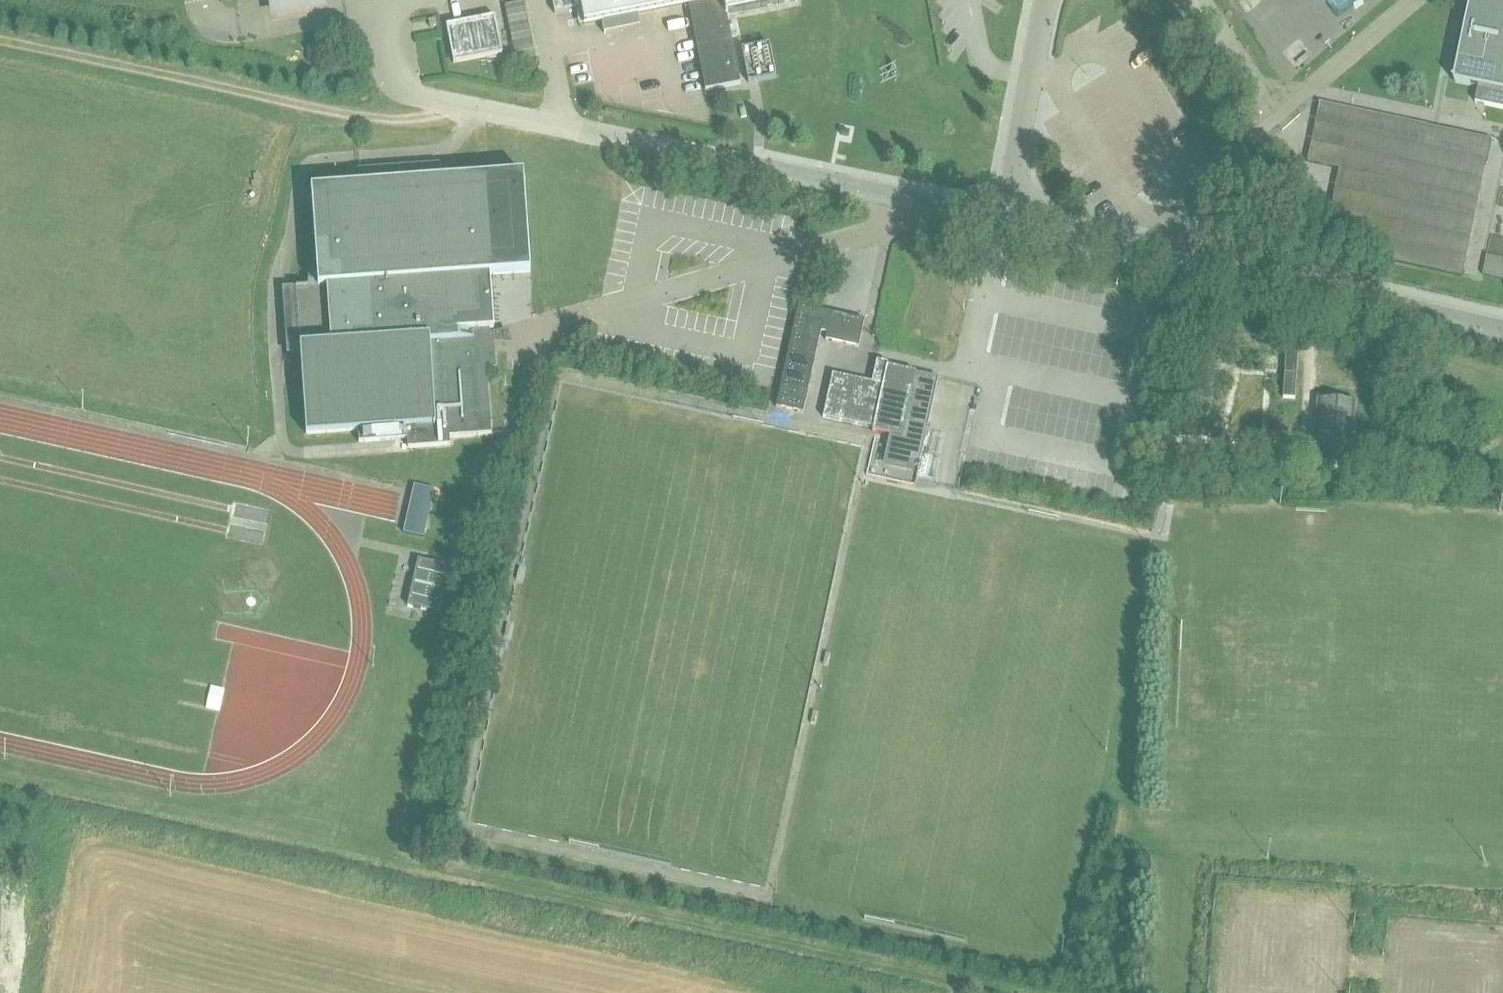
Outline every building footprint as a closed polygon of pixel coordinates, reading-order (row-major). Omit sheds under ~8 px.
[(553,13),(580,8),(583,25),(687,4),(704,91),(739,85),(725,14),(795,1),(795,0),(551,0),(553,13)] [(1454,82),(1478,87),(1475,103),(1502,109),(1502,0),(1471,0),(1454,82)] [(531,54),(533,53),(524,4),(506,7),(513,44),(529,41),(531,54)] [(494,17),(445,26),(452,63),(501,54),(494,17)] [(747,83),(775,78),(768,44),(740,50),(747,83)] [(530,79),(538,78),(536,66),(528,68),(530,79)] [(1480,200),(1492,138),(1355,113),(1352,129),(1358,146),(1363,119),(1373,147),(1390,141),(1393,152),(1402,153),(1389,158),(1400,160),(1403,167),(1413,163),(1420,181),(1422,170),(1428,189),(1437,191),(1426,195),(1430,207),(1469,214),(1471,203),(1480,200)] [(299,349),(305,435),(357,431),(358,443),(406,439),(407,449),(449,446),(449,438),(491,434),(486,370),(495,370),(495,360),(494,347),(490,348),(489,330),(493,330),(489,276),(529,273),(521,175),(440,180),(439,165),(357,170),(358,186),(310,190),(317,287),(287,289),(291,349),(299,349)] [(1485,285),(1502,288),(1502,257),(1491,254),(1485,285)] [(775,406),(802,413),(820,331),(826,333),(824,340),(858,347),(864,320),(797,305),(775,406)] [(1253,347),(1252,359),(1299,363),(1300,351),(1253,347)] [(831,373),(822,417),(872,427),(871,431),(889,435),(885,455),(914,461),(919,462),(937,377),(915,372),(887,365),(887,362),(877,360),(872,382),(831,373)] [(1251,370),(1250,383),(1299,387),(1300,373),(1251,370)] [(1251,391),(1250,403),(1296,407),(1298,395),(1251,391)] [(1312,462),(1332,463),(1349,464),(1354,402),(1317,399),(1312,462)] [(1177,400),(1175,412),(1221,422),(1223,410),(1177,400)] [(1174,423),(1171,435),(1218,444),(1220,432),(1174,423)] [(1170,446),(1168,458),(1216,465),(1218,453),(1170,446)] [(433,490),(413,485),(402,533),(422,537),(433,490)] [(411,589),(407,606),(426,611),(437,613),(448,567),(417,560),(415,569),(413,578),(412,584),(411,589)] [(211,688),(207,709),(218,712),(220,712),(224,691),(222,691),(211,688)]
